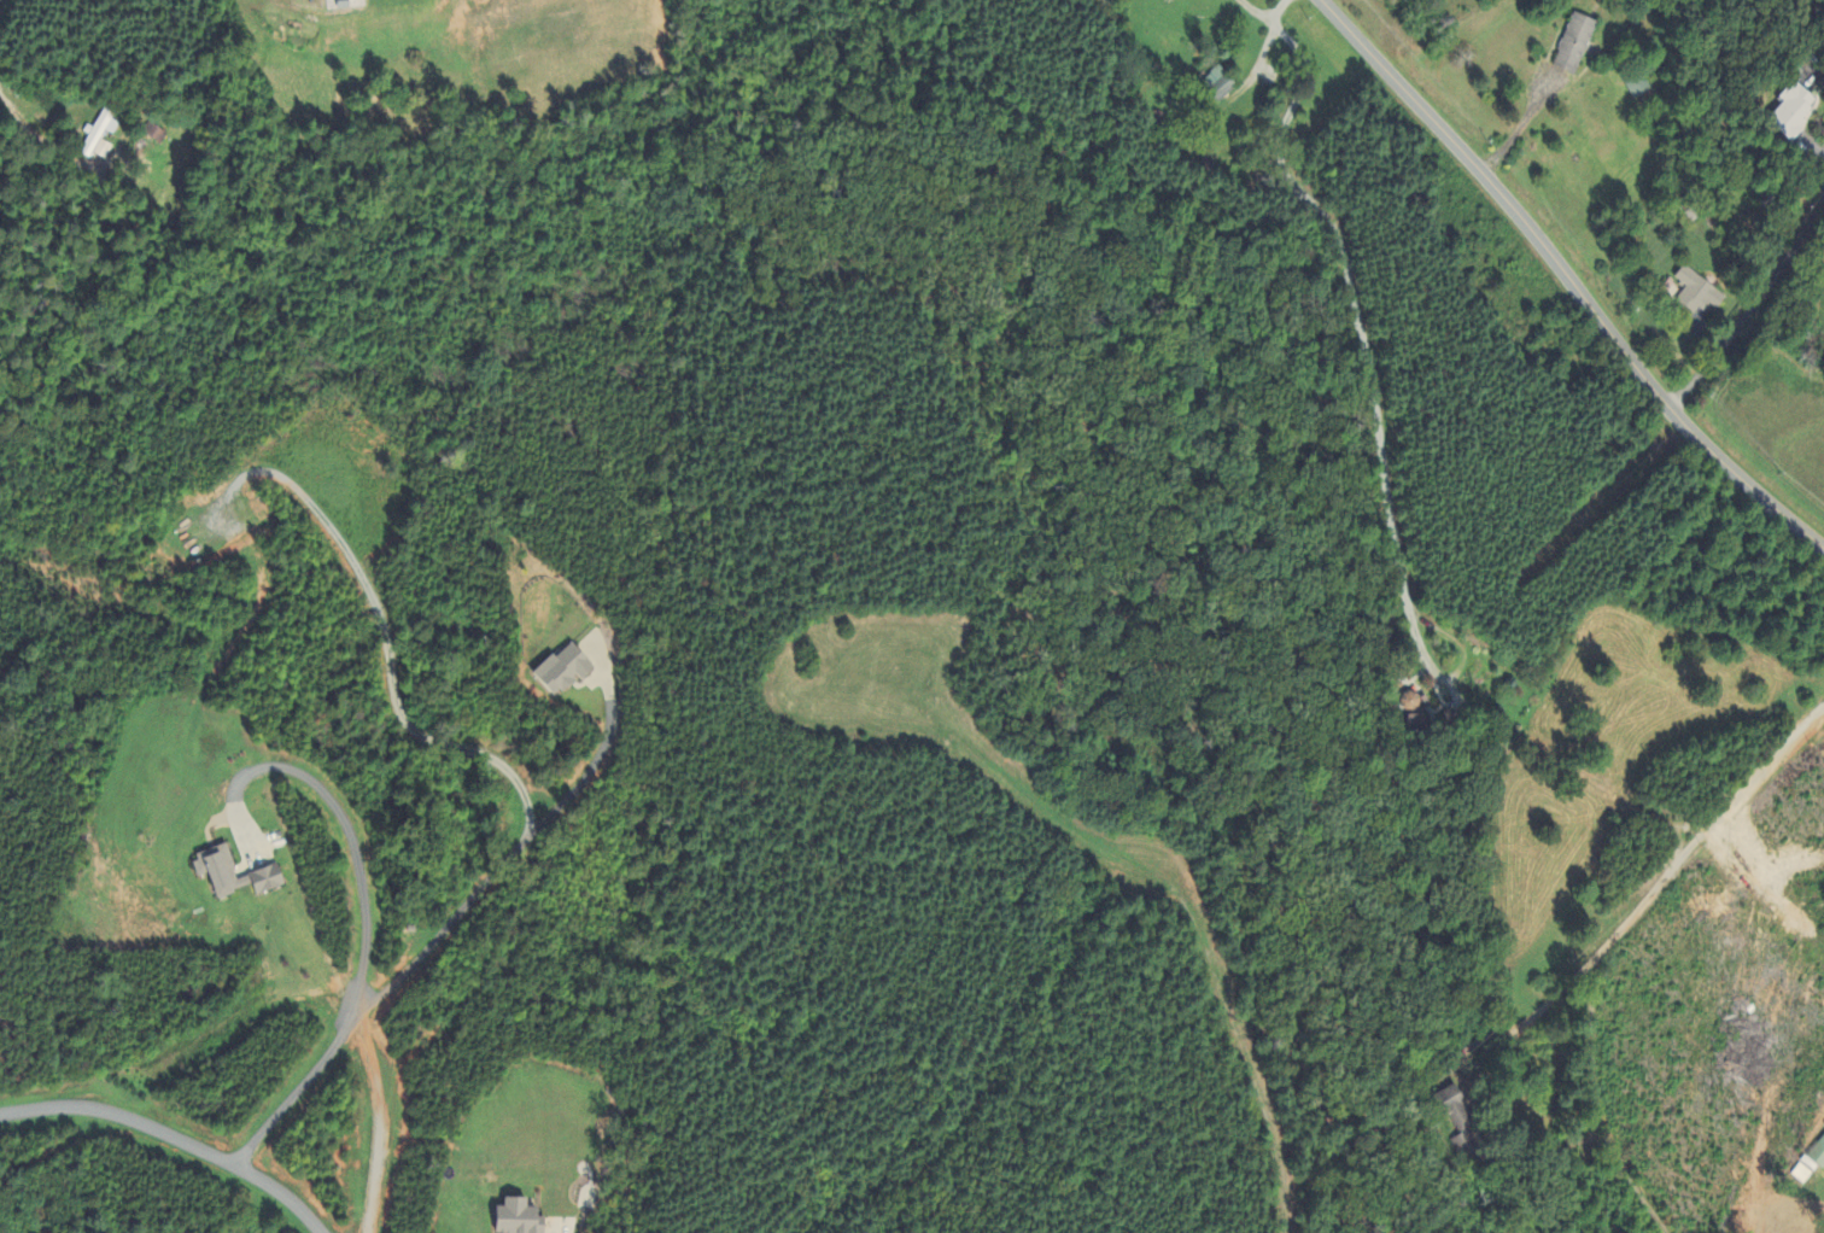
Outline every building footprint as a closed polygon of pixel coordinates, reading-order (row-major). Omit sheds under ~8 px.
[(1578,78),(1597,23),(1573,14),(1554,69),(1578,78)] [(1203,86),(1224,102),(1238,85),(1218,68),(1203,86)] [(1820,106),(1795,83),(1779,101),(1783,104),(1769,120),(1790,140),(1820,106)] [(114,114),(101,109),(82,158),(91,161),(102,132),(113,136),(118,125),(111,123),(114,114)] [(105,161),(112,148),(101,142),(93,155),(105,161)] [(1678,300),(1703,319),(1712,306),(1718,311),(1727,298),(1685,267),(1676,280),(1687,288),(1678,300)] [(536,675),(557,699),(579,680),(582,684),(597,670),(573,643),(536,675)] [(280,866),(239,880),(228,847),(192,860),(199,879),(210,876),(219,900),(254,888),(257,898),(287,887),(280,866)] [(1433,1096),(1442,1117),(1451,1113),(1462,1137),(1451,1141),(1461,1162),(1484,1152),(1455,1086),(1433,1096)] [(1808,1159),(1823,1171),(1823,1138),(1808,1159)] [(561,1229),(547,1227),(548,1220),(540,1219),(541,1211),(529,1209),(530,1202),(508,1199),(506,1210),(500,1209),(496,1232),(561,1232),(561,1229)]
